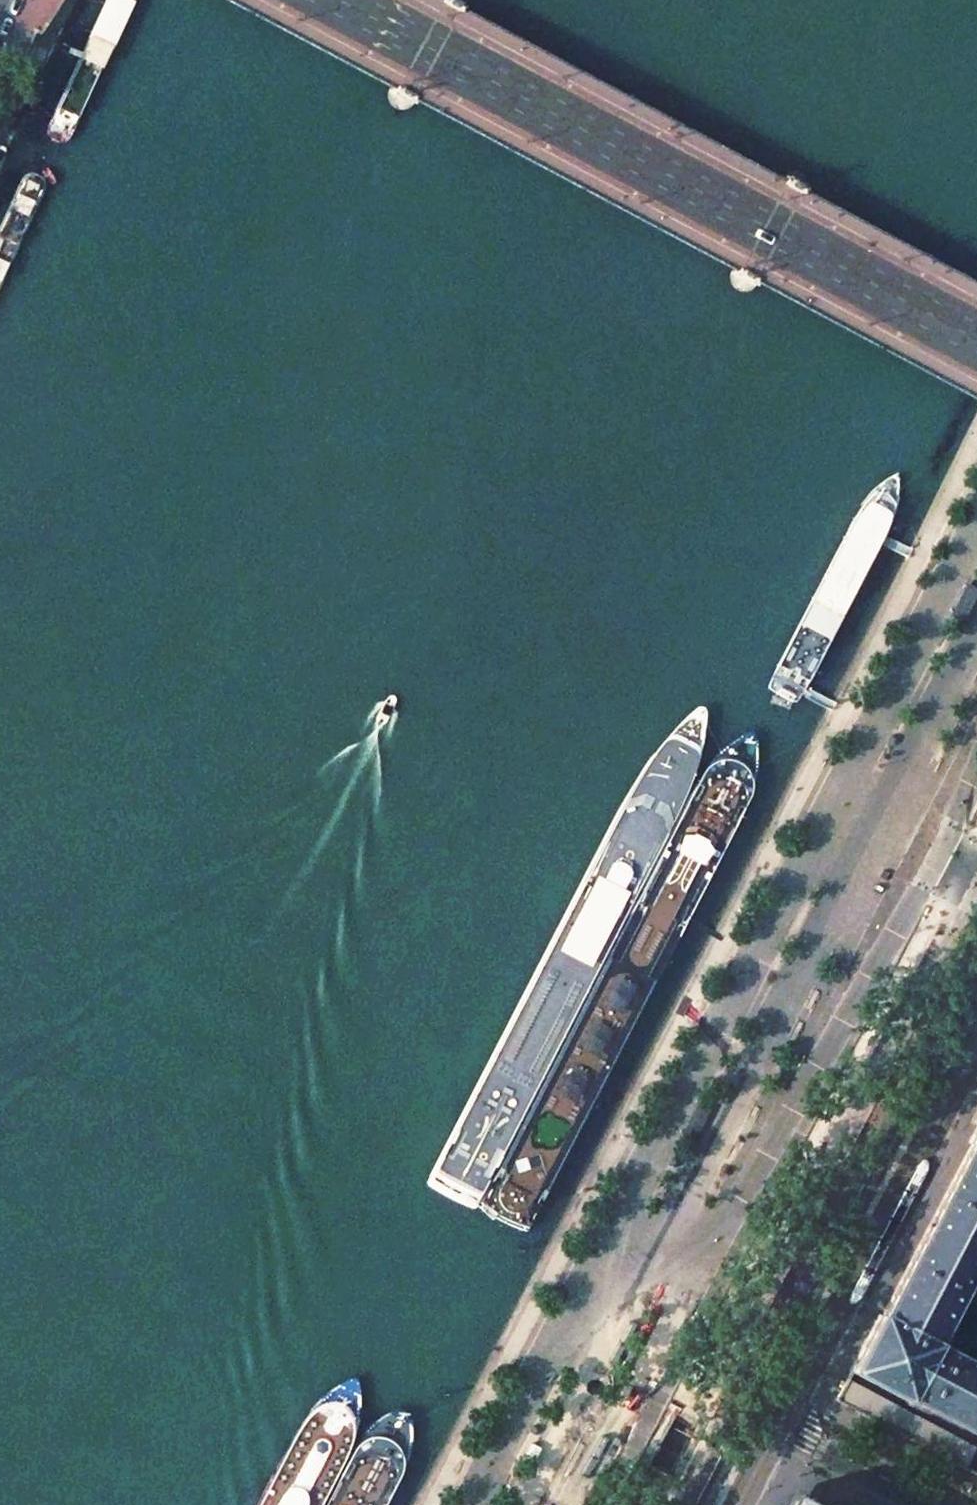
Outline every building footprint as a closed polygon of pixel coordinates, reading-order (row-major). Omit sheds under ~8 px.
[(30,159),(0,222),(0,285),(52,174),(55,167),(50,159),(44,155),(36,155),(30,159)] [(863,496),(766,686),(794,700),(892,512),(900,470),(863,496)] [(968,1143),(971,1145),(882,1315),(879,1314),(849,1371),(850,1371),(906,1401),(907,1398),(976,1435),(976,1365),(950,1351),(936,1344),(944,1329),(976,1266),(976,1126),(968,1143)] [(975,1448),(846,1380),(835,1400),(963,1468),(975,1448)] [(789,1488),(780,1504),(821,1504),(789,1488)]
